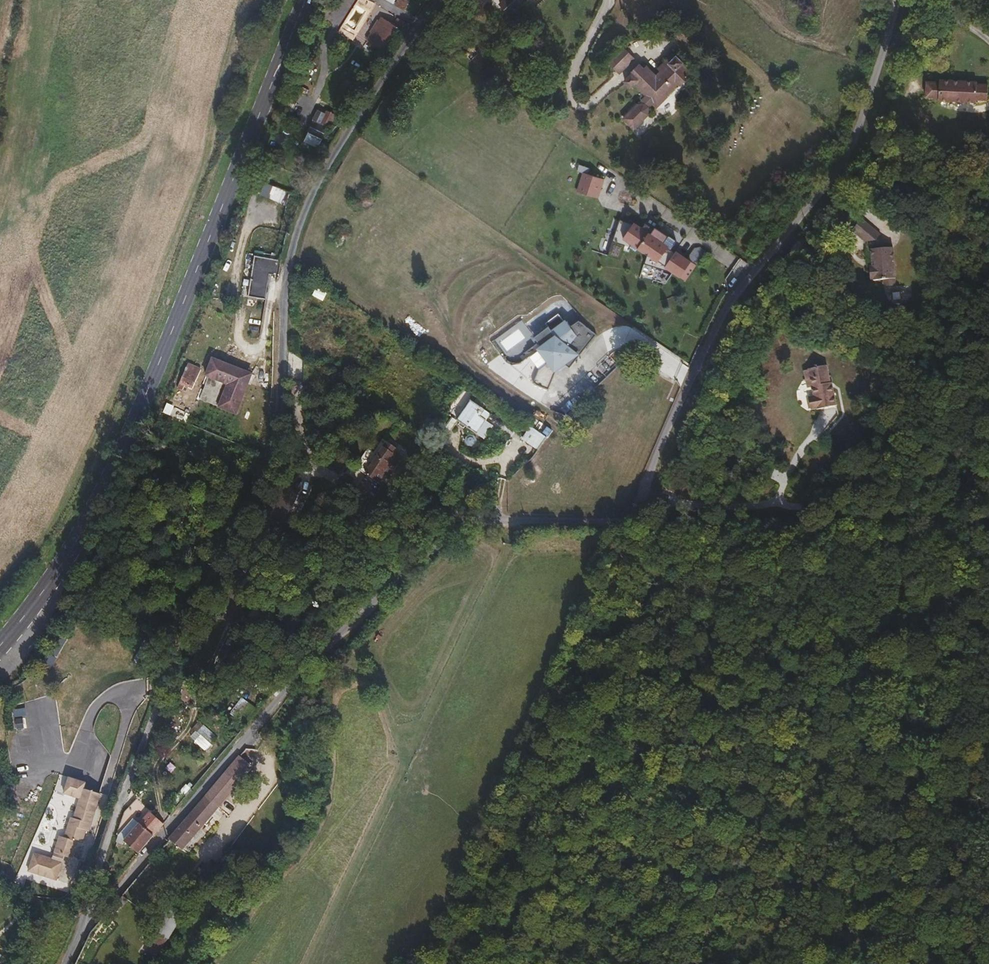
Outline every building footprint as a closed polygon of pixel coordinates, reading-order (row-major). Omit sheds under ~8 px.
[(501,21),(515,8),(524,0),(506,0),(493,12),(501,21)] [(404,13),(388,7),(378,34),(397,42),(407,16),(412,17),(415,10),(406,6),(404,13)] [(350,23),(348,29),(364,36),(366,29),(350,23)] [(523,40),(519,36),(506,49),(510,53),(523,40)] [(634,82),(655,102),(664,93),(667,95),(678,83),(680,85),(692,72),(673,53),(666,60),(669,63),(661,71),(656,75),(650,69),(647,71),(644,68),(639,64),(628,76),(629,77),(634,82)] [(669,63),(666,60),(658,67),(661,71),(669,63)] [(631,86),(634,82),(629,77),(625,81),(631,86)] [(971,82),(934,80),(934,82),(933,98),(933,100),(970,102),(971,100),(982,100),(983,84),(971,84),(971,82)] [(933,98),(934,82),(921,82),(921,97),(933,98)] [(664,93),(655,102),(654,103),(658,107),(668,97),(667,95),(664,93)] [(286,95),(281,108),(292,113),(297,99),(286,95)] [(321,124),(327,114),(318,110),(313,120),(321,124)] [(331,116),(327,114),(321,124),(323,124),(317,136),(323,138),(334,117),(332,114),(331,116)] [(323,124),(321,124),(313,120),(308,131),(317,136),(323,124)] [(583,169),(576,188),(598,196),(605,176),(583,169)] [(884,233),(865,217),(855,229),(870,240),(879,240),(884,233)] [(626,240),(657,259),(667,242),(662,239),(665,230),(654,224),(652,228),(620,219),(617,223),(613,240),(612,240),(608,253),(618,256),(621,246),(623,243),(617,241),(620,237),(623,239),(626,240)] [(901,283),(897,245),(874,248),(877,265),(874,266),(876,279),(878,279),(878,280),(889,279),(889,285),(901,283)] [(675,247),(663,265),(679,276),(691,258),(675,247)] [(686,282),(699,263),(692,258),(679,277),(686,282)] [(270,300),(275,282),(235,271),(231,289),(270,300)] [(444,283),(434,276),(429,285),(440,292),(444,283)] [(439,293),(445,296),(451,288),(444,283),(440,292),(439,293)] [(555,368),(596,339),(580,317),(571,324),(555,302),(523,324),(555,368)] [(252,374),(214,359),(208,375),(210,376),(201,400),(236,413),(252,374)] [(195,387),(203,368),(189,362),(179,386),(185,389),(187,384),(195,387)] [(808,371),(809,380),(814,379),(815,387),(817,396),(811,397),(814,410),(840,405),(836,387),(833,388),(832,383),(834,382),(830,365),(812,368),(812,370),(808,371)] [(490,414),(484,409),(471,400),(457,420),(476,434),(490,414)] [(383,420),(379,417),(371,431),(375,434),(383,420)] [(521,439),(538,451),(547,437),(531,426),(521,439)] [(981,450),(985,442),(973,436),(969,444),(981,450)] [(309,437),(306,440),(319,448),(321,444),(309,437)] [(364,476),(374,482),(395,450),(385,444),(364,476)] [(236,705),(244,714),(251,707),(243,698),(236,705)] [(204,723),(191,738),(202,748),(216,733),(204,723)] [(248,764),(241,757),(240,756),(169,839),(183,850),(219,807),(216,801),(248,764)] [(252,767),(248,764),(216,801),(219,807),(252,767)] [(124,841),(138,853),(164,823),(150,812),(124,841)] [(482,834),(486,827),(478,823),(475,831),(482,834)] [(86,849),(97,852),(105,831),(94,826),(90,836),(86,835),(83,842),(88,844),(86,849)] [(29,871),(58,879),(63,860),(35,852),(29,871)] [(122,895),(117,901),(123,906),(128,900),(122,895)] [(168,938),(183,912),(171,905),(155,931),(168,938)] [(166,944),(168,940),(159,934),(156,938),(166,944)]
